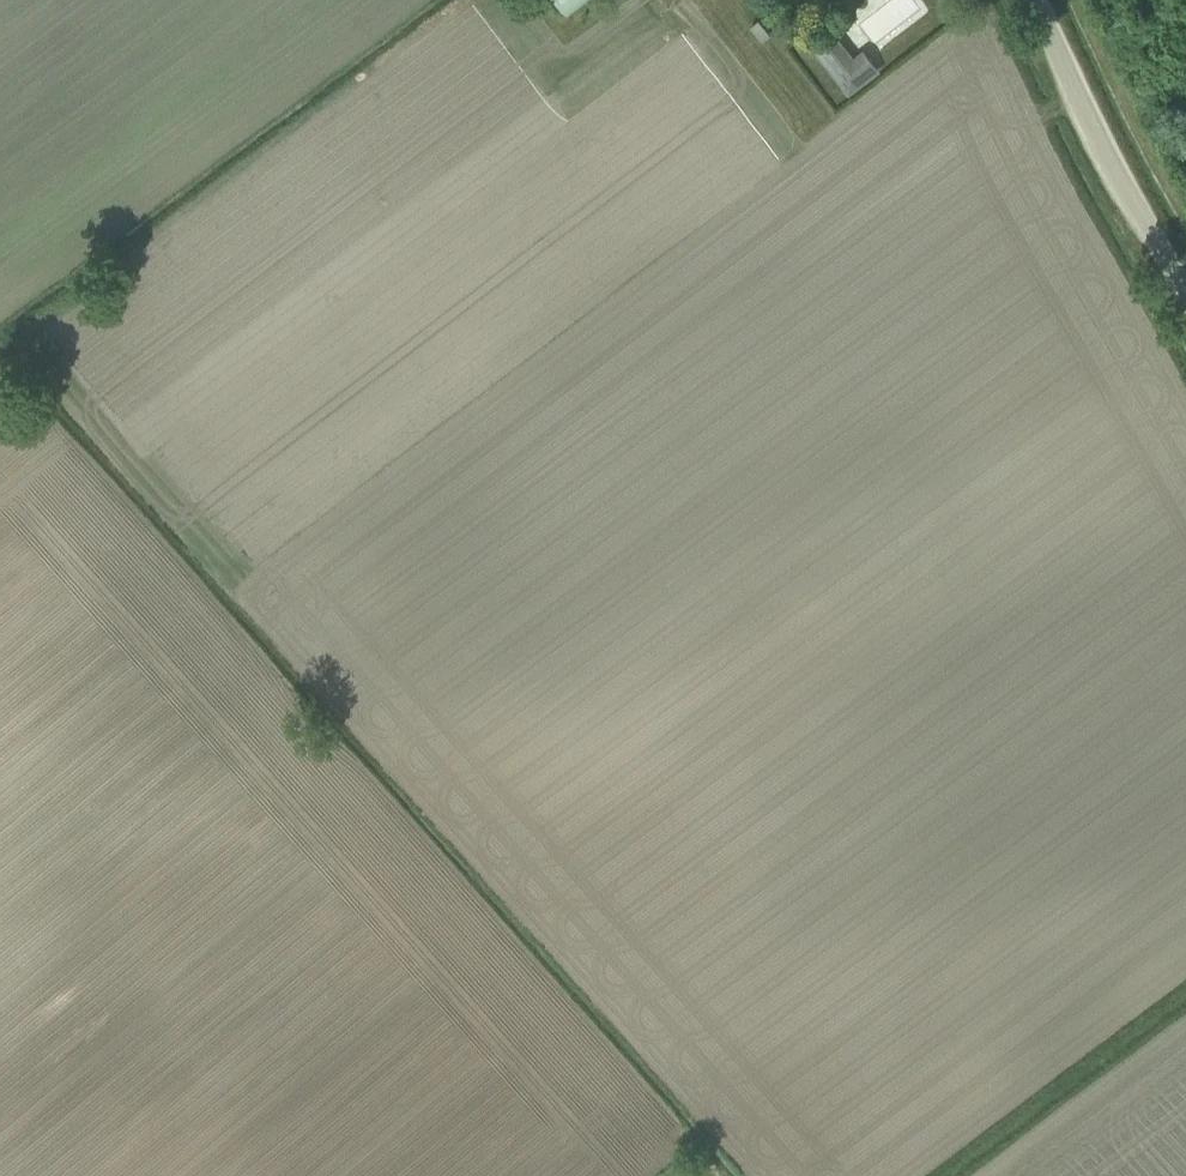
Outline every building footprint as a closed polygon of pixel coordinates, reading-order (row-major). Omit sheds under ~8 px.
[(567,16),(588,0),(556,0),(567,16)] [(863,48),(832,72),(848,92),(879,69),(863,48)]
